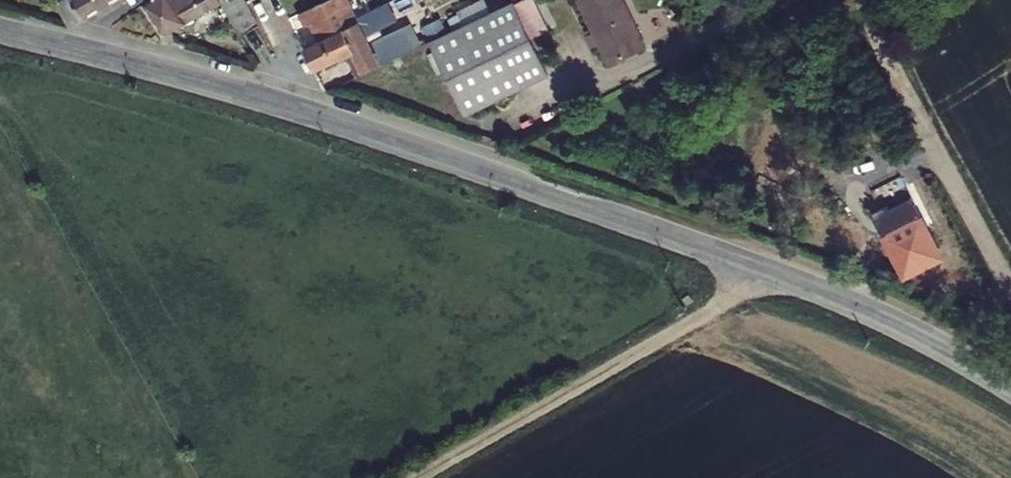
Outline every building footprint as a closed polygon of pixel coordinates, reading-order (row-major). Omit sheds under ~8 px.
[(73,26),(118,0),(63,0),(56,4),(73,26)] [(150,5),(166,29),(175,29),(224,2),(226,0),(158,0),(150,5)] [(224,2),(254,44),(271,34),(249,0),(226,0),(224,2)] [(304,13),(308,21),(312,20),(321,38),(360,20),(357,14),(351,0),(331,0),(304,13)] [(477,18),(433,39),(467,107),(548,72),(534,37),(553,28),(541,0),(516,0),(477,18)] [(471,6),(468,0),(436,0),(445,17),(471,6)] [(624,0),(586,0),(616,62),(646,47),(624,0)] [(419,12),(373,36),(375,41),(421,18),(419,12)] [(317,70),(326,89),(357,74),(349,55),(317,70)] [(920,216),(884,236),(905,275),(942,255),(920,216)]
